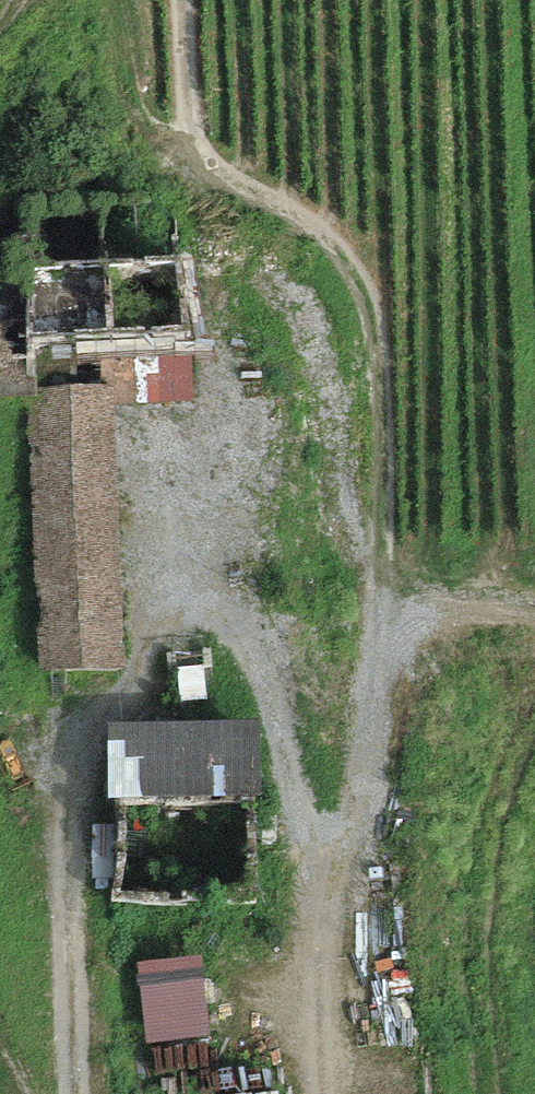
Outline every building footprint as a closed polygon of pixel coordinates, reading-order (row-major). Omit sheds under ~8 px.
[(114,414),(36,417),(47,696),(124,693),(114,414)] [(204,950),(140,957),(148,1031),(211,1024),(204,950)]
